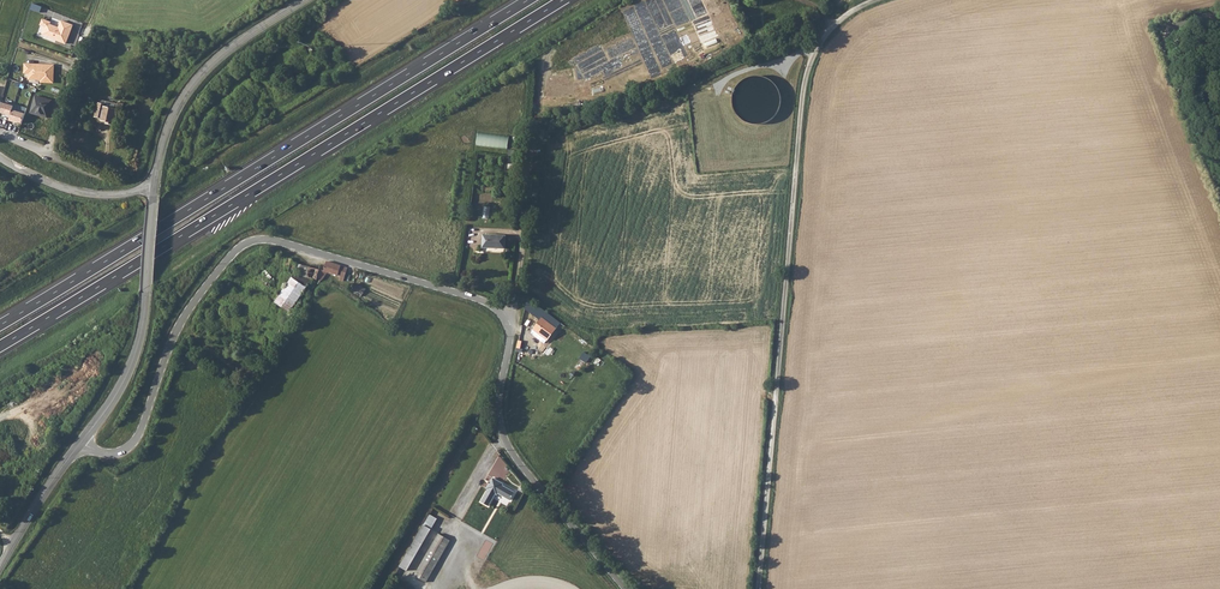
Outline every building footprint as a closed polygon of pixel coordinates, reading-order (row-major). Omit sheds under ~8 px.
[(31,9),(41,13),(43,7),(33,3),(31,9)] [(65,43),(72,25),(61,21),(58,27),(50,24),(51,22),(42,18),(39,25),(42,26),(40,34),(65,43)] [(40,82),(54,82),(54,63),(23,63),(22,74),(27,74),(27,80),(40,80),(40,82)] [(732,99),(732,104),(733,108),(734,112),(736,115),(739,119),(742,122),(747,125),(751,127),(755,127),(761,127),(766,126),(769,125),(774,122),(777,119),(781,114),(782,110),(783,106),(784,100),(783,95),(781,91),(779,87),(777,84),(772,80),(769,78),(765,76),(761,76),(755,75),(750,77),(748,78),(745,79),(741,82),(738,85),(735,89),(734,93),(732,99)] [(36,96),(31,113),(47,118),(48,112),(47,112),(49,106),(50,107),(52,101),(36,96)] [(10,115),(11,109),(12,105),(0,102),(0,113),(10,115)] [(99,102),(95,116),(103,118),(102,120),(108,122),(108,124),(113,126),(118,109),(106,106),(106,104),(99,102)] [(21,124),(24,113),(11,109),(10,115),(8,121),(21,124)] [(515,137),(479,132),(477,147),(513,152),(515,137)] [(483,234),(482,252),(507,253),(508,236),(483,234)] [(316,263),(311,262),(299,258),(296,270),(297,270),(295,273),(277,298),(280,301),(291,309),(316,275),(320,275),(326,276),(328,267),(343,271),(342,276),(346,277),(351,264),(330,258),(327,266),(322,265),(323,259),(318,259),(316,263)] [(362,296),(367,288),(359,284),(355,292),(362,296)] [(530,333),(546,345),(558,329),(543,317),(547,312),(528,298),(525,310),(539,320),(530,333)] [(488,489),(481,502),(488,506),(495,494),(497,495),(498,493),(510,500),(514,492),(503,485),(503,484),(492,478),(487,488),(488,489)] [(429,514),(401,567),(409,571),(437,518),(429,514)] [(438,534),(415,575),(427,582),(431,575),(429,573),(445,546),(446,547),(450,540),(438,534)]
